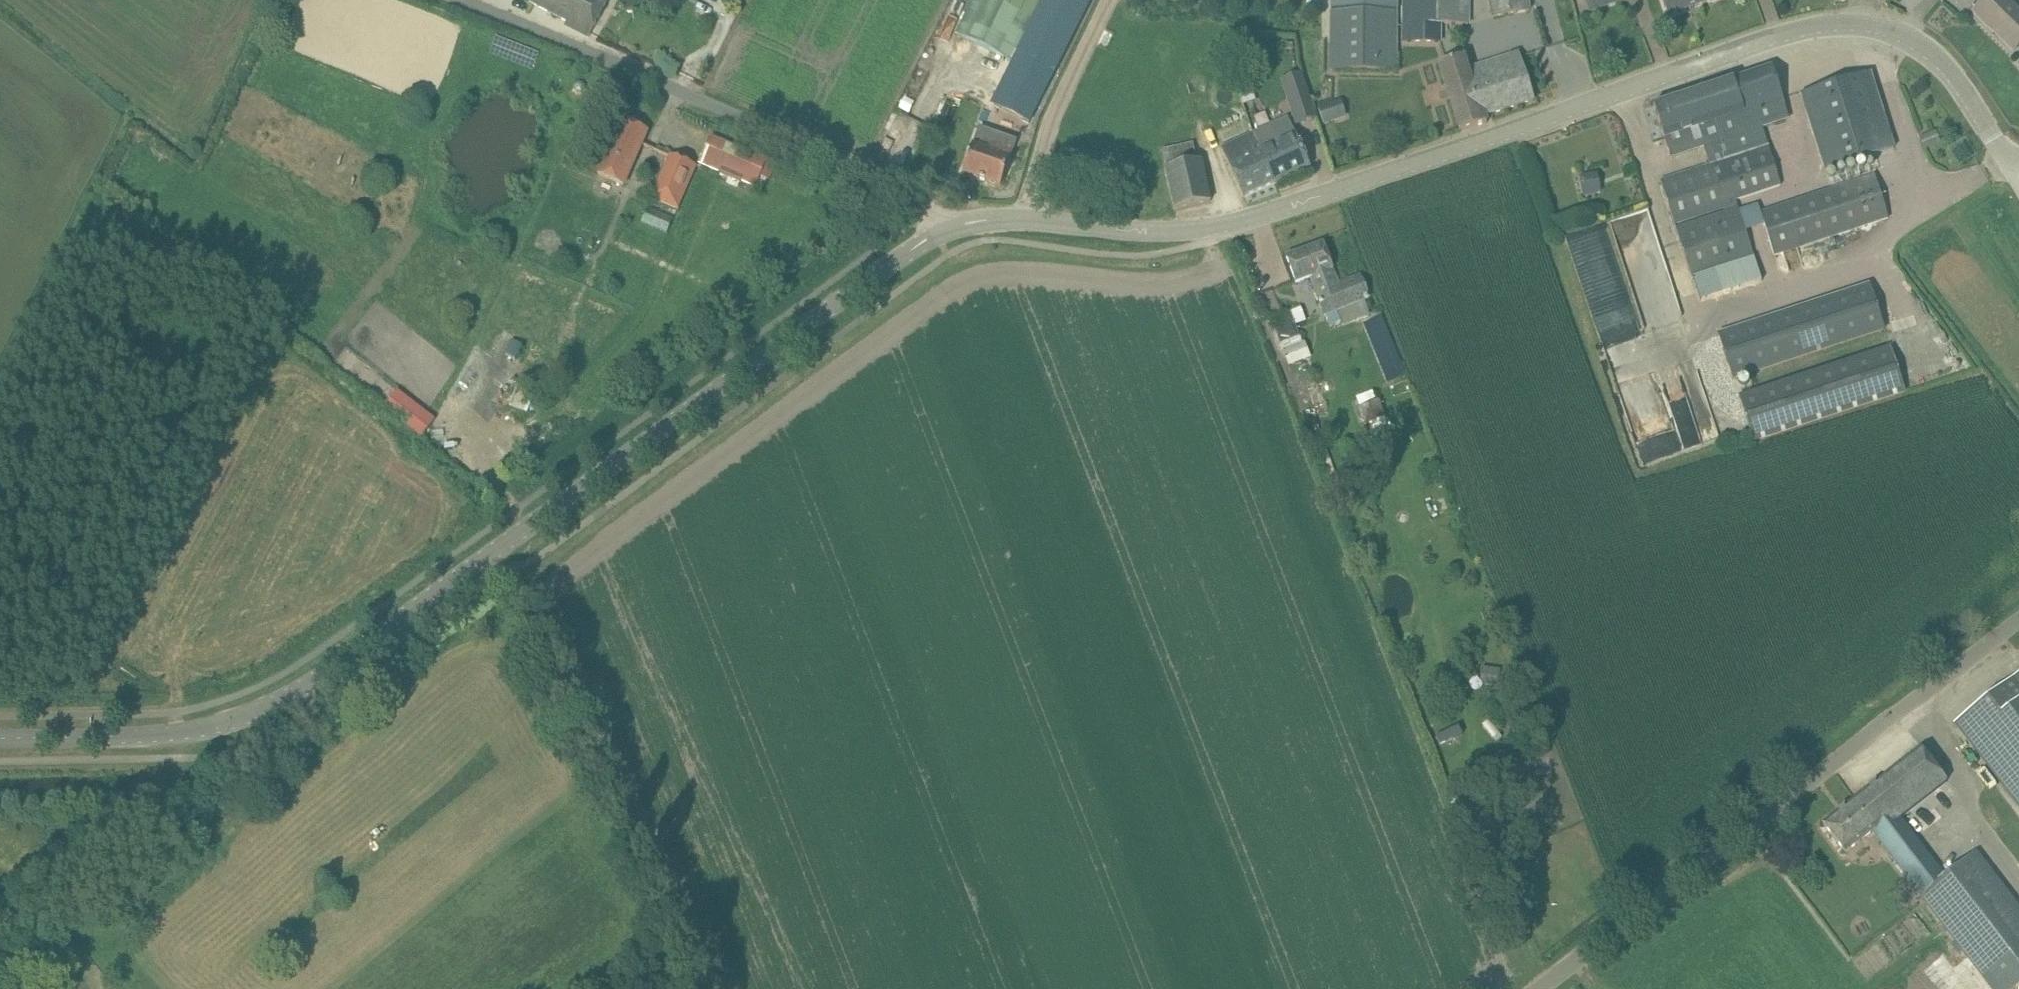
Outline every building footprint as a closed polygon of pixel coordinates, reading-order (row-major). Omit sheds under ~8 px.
[(529,1),(568,21),(565,25),(589,37),(608,0),(530,0),(529,1)] [(1039,0),(972,0),(956,33),(1010,60),(1039,0)] [(1019,50),(1055,67),(1056,68),(1090,0),(1044,0),(1019,50)] [(1333,73),(1397,73),(1398,0),(1334,0),(1333,73)] [(1403,41),(1441,42),(1441,23),(1468,23),(1469,0),(1403,0),(1403,21),(1403,41)] [(1528,0),(1490,0),(1493,17),(1530,10),(1528,0)] [(1591,10),(1613,2),(1612,0),(1587,0),(1591,10)] [(1668,16),(1712,0),(1663,0),(1668,16)] [(2008,0),(1980,0),(1974,6),(1977,9),(1974,12),(2013,50),(2018,45),(2018,11),(2008,0)] [(1463,57),(1440,64),(1461,131),(1487,122),(1485,116),(1534,101),(1518,52),(1467,68),(1463,57)] [(1772,66),(1654,105),(1671,156),(1704,145),(1710,165),(1662,181),(1693,276),(1694,276),(1754,256),(1755,255),(1747,231),(1740,210),(1736,199),(1781,184),(1762,126),(1789,117),(1772,66)] [(1826,170),(1894,148),(1870,72),(1801,94),(1826,170)] [(1309,100),(1300,74),(1286,80),(1294,105),(1309,100)] [(905,98),(900,108),(908,112),(913,102),(905,98)] [(1338,109),(1319,113),(1321,122),(1340,118),(1338,109)] [(897,110),(889,123),(909,136),(917,123),(897,110)] [(1288,117),(1254,133),(1276,182),(1311,166),(1288,117)] [(622,119),(614,138),(598,173),(624,184),(648,131),(622,119)] [(980,127),(963,172),(1001,185),(1017,140),(980,127)] [(712,133),(699,164),(754,187),(757,180),(759,176),(769,180),(780,156),(756,146),(754,151),(712,133)] [(1244,197),(1276,182),(1254,133),(1221,148),(1244,197)] [(1162,149),(1168,176),(1174,208),(1211,201),(1202,160),(1198,160),(1194,143),(1162,149)] [(658,189),(654,198),(680,209),(697,167),(672,157),(658,189)] [(1599,190),(1596,175),(1582,178),(1585,193),(1599,190)] [(1874,175),(1855,181),(1761,212),(1774,255),(1888,217),(1874,175)] [(1650,209),(1571,229),(1601,342),(1643,331),(1629,277),(1665,267),(1650,209)] [(1323,243),(1287,256),(1296,283),(1311,277),(1325,314),(1336,310),(1341,325),(1369,315),(1363,300),(1368,298),(1360,276),(1339,284),(1323,243)] [(1719,335),(1733,378),(1885,328),(1870,285),(1719,335)] [(1282,343),(1300,334),(1291,313),(1272,322),(1282,343)] [(1282,343),(1280,344),(1283,350),(1289,366),(1311,358),(1305,342),(1303,342),(1300,336),(1282,343)] [(1754,440),(1905,391),(1891,348),(1740,397),(1754,440)] [(1327,414),(1318,379),(1306,382),(1315,417),(1327,414)] [(418,436),(432,417),(392,388),(378,406),(418,436)] [(1380,399),(1360,407),(1366,424),(1386,417),(1380,399)] [(2018,802),(2018,673),(1956,721),(2018,802)] [(1519,744),(1510,756),(1523,765),(1531,753),(1519,744)] [(1908,827),(1954,791),(1922,748),(1823,824),(1845,853),(1873,832),(1994,988),(2014,988),(2018,985),(2018,908),(1974,851),(1944,874),(1908,827)]
